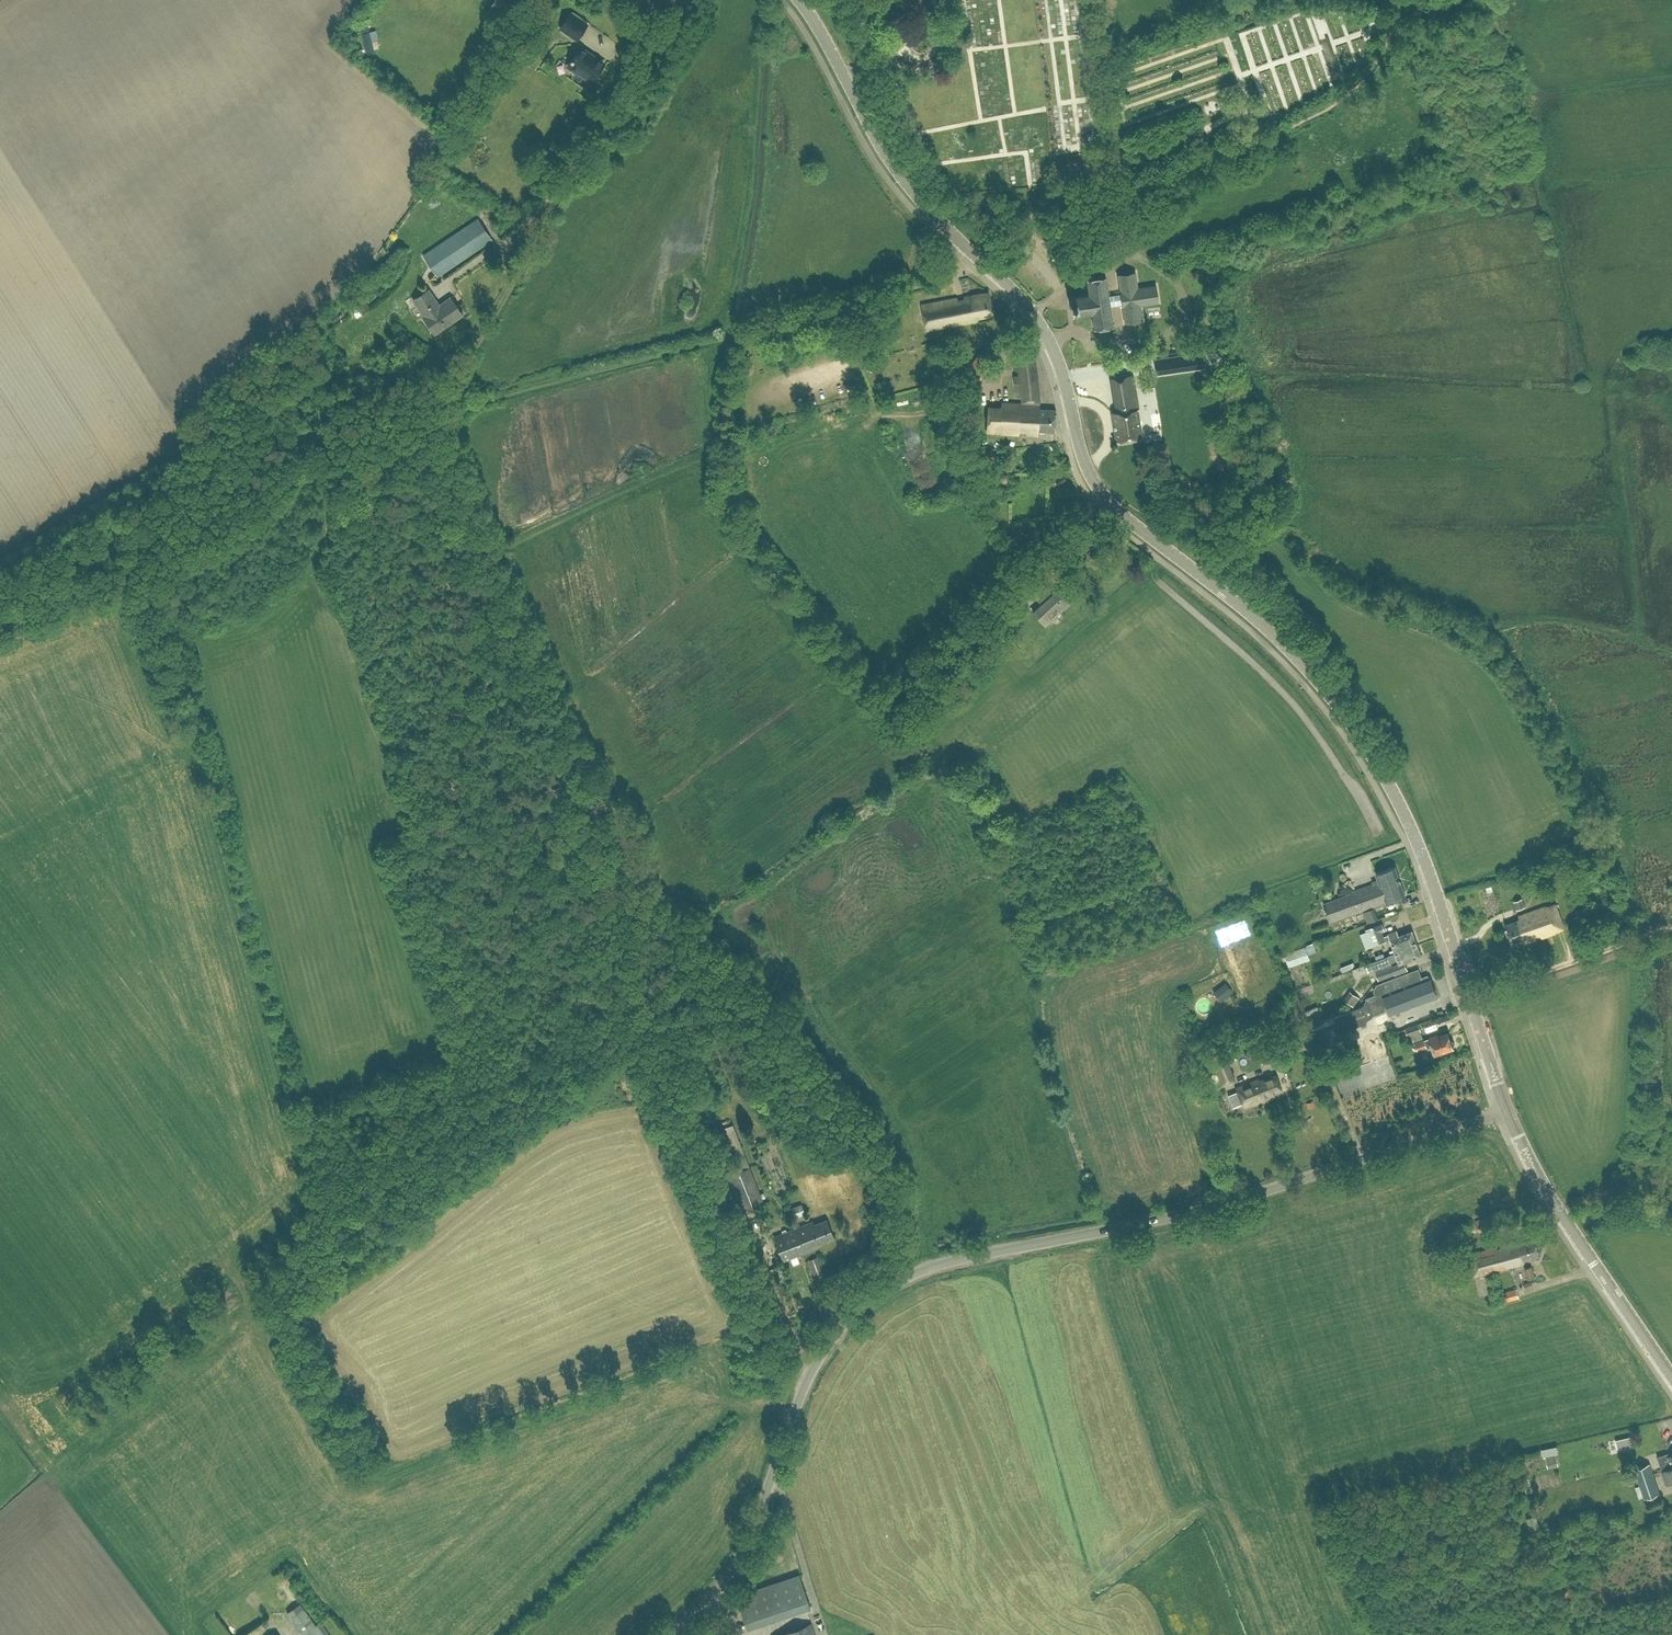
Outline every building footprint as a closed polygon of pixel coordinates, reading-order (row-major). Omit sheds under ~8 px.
[(560,28),(576,39),(587,23),(571,12),(560,28)] [(542,29),(530,46),(536,51),(540,46),(544,48),(549,41),(545,38),(549,33),(542,29)] [(591,81),(603,63),(580,47),(572,59),(571,58),(570,60),(571,61),(568,65),(591,81)] [(1209,111),(1217,116),(1221,110),(1214,104),(1209,111)] [(903,174),(908,171),(895,151),(890,155),(903,174)] [(431,208),(440,203),(435,194),(426,198),(431,208)] [(477,218),(423,254),(438,275),(492,239),(477,218)] [(1119,290),(1120,293),(1108,295),(1105,275),(1086,278),(1088,294),(1074,296),(1074,295),(1073,296),(1071,296),(1070,296),(1069,296),(1072,316),(1073,316),(1073,315),(1076,315),(1077,315),(1091,313),(1094,328),(1113,325),(1110,306),(1121,304),(1122,307),(1125,323),(1142,321),(1140,305),(1158,302),(1156,284),(1137,287),(1135,271),(1117,274),(1120,290),(1119,290)] [(439,304),(428,288),(413,299),(424,314),(422,315),(434,333),(463,314),(451,296),(439,304)] [(921,305),(926,331),(976,320),(976,317),(992,313),(987,291),(967,295),(963,296),(963,299),(957,301),(956,298),(921,305)] [(1016,353),(1014,358),(1015,370),(1017,369),(1018,374),(1014,374),(1016,392),(1021,391),(1022,401),(1038,402),(1032,351),(1016,353)] [(990,360),(979,353),(962,376),(973,384),(990,360)] [(1132,375),(1110,379),(1116,412),(1111,413),(1116,442),(1142,438),(1132,375)] [(988,406),(987,431),(1000,432),(1000,433),(1018,434),(1018,430),(1025,431),(1025,435),(1037,436),(1038,431),(1053,431),(1055,409),(1038,408),(1039,404),(1002,402),(1001,406),(988,406)] [(1037,577),(1026,588),(1041,604),(1032,611),(1044,625),(1071,602),(1059,588),(1052,593),(1047,589),(1048,588),(1037,577)] [(1376,873),(1379,883),(1383,893),(1375,896),(1378,904),(1386,901),(1405,895),(1395,866),(1376,873)] [(1330,922),(1378,904),(1375,896),(1383,893),(1379,883),(1374,885),(1373,883),(1352,891),(1352,892),(1323,903),(1330,922)] [(1514,901),(1517,909),(1525,906),(1522,898),(1514,901)] [(1519,920),(1505,924),(1513,944),(1525,939),(1526,943),(1536,939),(1535,937),(1541,935),(1542,937),(1556,932),(1556,931),(1566,928),(1557,903),(1547,906),(1546,905),(1517,915),(1519,920)] [(1360,934),(1363,941),(1366,948),(1385,940),(1381,931),(1383,930),(1381,923),(1365,930),(1366,931),(1360,934)] [(1395,952),(1397,951),(1417,944),(1412,930),(1398,935),(1396,930),(1388,933),(1395,952)] [(1421,954),(1417,944),(1397,951),(1395,952),(1388,955),(1390,961),(1398,958),(1399,963),(1404,961),(1421,954)] [(1305,947),(1284,954),(1288,966),(1309,959),(1305,947)] [(1390,961),(1388,956),(1366,964),(1368,971),(1391,962),(1390,961)] [(1354,964),(1353,960),(1340,965),(1342,970),(1353,966),(1352,964),(1354,964)] [(1379,979),(1395,973),(1395,974),(1408,969),(1404,961),(1399,963),(1376,972),(1379,979)] [(1367,998),(1363,1005),(1334,1016),(1339,1031),(1367,1021),(1365,1016),(1372,1014),(1373,1014),(1388,1009),(1389,1013),(1436,996),(1430,979),(1429,980),(1427,975),(1421,978),(1418,969),(1377,984),(1374,990),(1376,994),(1367,998)] [(1232,993),(1225,983),(1213,992),(1220,1002),(1232,993)] [(1359,998),(1350,992),(1344,1001),(1353,1007),(1359,998)] [(1405,1027),(1405,1028),(1407,1035),(1412,1034),(1417,1050),(1426,1047),(1427,1049),(1433,1047),(1435,1053),(1453,1047),(1447,1032),(1438,1035),(1438,1034),(1429,1037),(1424,1039),(1421,1040),(1418,1031),(1421,1030),(1418,1023),(1405,1027)] [(1330,1046),(1326,1033),(1317,1037),(1321,1049),(1330,1046)] [(1225,1058),(1214,1063),(1223,1084),(1234,1080),(1225,1058)] [(1257,1079),(1235,1087),(1243,1107),(1274,1095),(1273,1092),(1281,1089),(1275,1074),(1258,1080),(1257,1079)] [(759,1193),(749,1166),(732,1123),(721,1127),(738,1170),(728,1174),(741,1207),(762,1199),(761,1197),(764,1196),(762,1192),(759,1193)] [(805,1213),(801,1203),(789,1208),(792,1217),(805,1213)] [(1494,1213),(1495,1219),(1503,1217),(1501,1211),(1494,1213)] [(793,1228),(803,1253),(816,1248),(815,1244),(833,1236),(826,1218),(814,1223),(812,1221),(793,1228)] [(803,1253),(793,1228),(774,1236),(783,1260),(797,1254),(797,1255),(803,1253)] [(1517,1241),(1467,1254),(1473,1275),(1523,1261),(1522,1260),(1539,1255),(1534,1238),(1518,1243),(1517,1241)] [(823,1271),(818,1256),(808,1260),(814,1274),(823,1271)] [(1524,1268),(1527,1279),(1534,1278),(1531,1266),(1524,1268)] [(1518,1297),(1516,1288),(1504,1292),(1506,1300),(1518,1297)] [(1671,1467),(1671,1454),(1669,1456),(1667,1452),(1656,1456),(1662,1471),(1671,1467)] [(1545,1456),(1547,1467),(1558,1465),(1556,1454),(1545,1456)] [(1639,1478),(1651,1474),(1648,1464),(1635,1468),(1639,1478)] [(1662,1471),(1666,1483),(1671,1481),(1671,1467),(1662,1471)] [(1657,1493),(1651,1474),(1639,1478),(1641,1484),(1635,1486),(1639,1497),(1644,1495),(1645,1497),(1657,1493)] [(1526,1517),(1530,1530),(1540,1526),(1535,1514),(1526,1517)] [(747,1627),(810,1606),(799,1573),(736,1593),(747,1627)] [(315,1625),(300,1603),(287,1611),(303,1634),(330,1634),(320,1621),(315,1625)] [(811,1623),(772,1634),(815,1634),(811,1623)]
